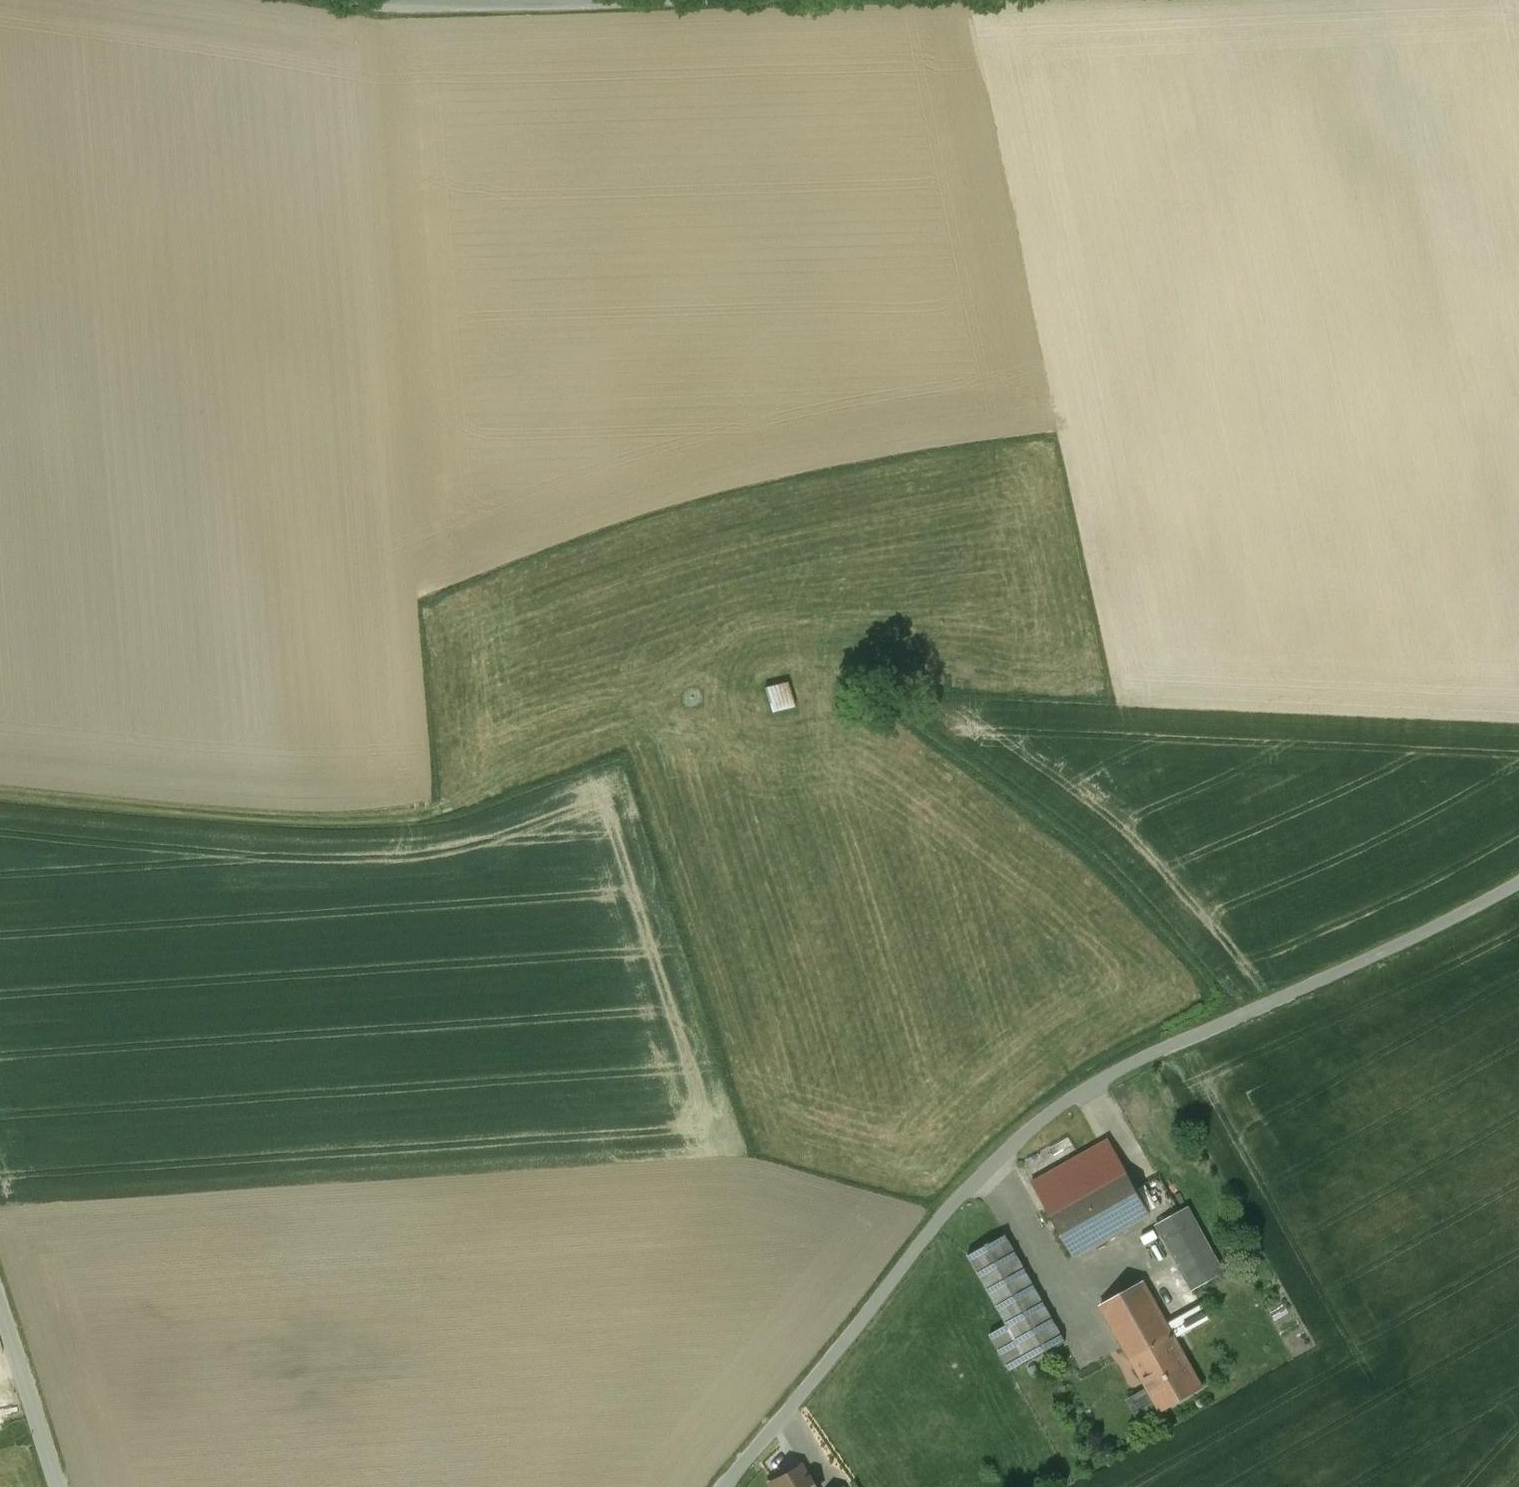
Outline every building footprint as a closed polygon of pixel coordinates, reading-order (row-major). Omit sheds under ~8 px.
[(787,679),(764,686),(771,712),(794,705),(787,679)] [(1149,1213),(1108,1140),(1031,1183),(1073,1256),(1149,1213)] [(1224,1272),(1188,1207),(1156,1225),(1192,1290),(1224,1272)] [(1063,1340),(1004,1234),(968,1255),(1007,1324),(989,1334),(1009,1370),(1063,1340)] [(1202,1387),(1143,1282),(1100,1305),(1160,1412),(1202,1387)] [(1128,1397),(1139,1420),(1157,1410),(1146,1388),(1128,1397)] [(769,1484),(771,1486),(816,1486),(811,1477),(808,1479),(801,1466),(769,1484)]
